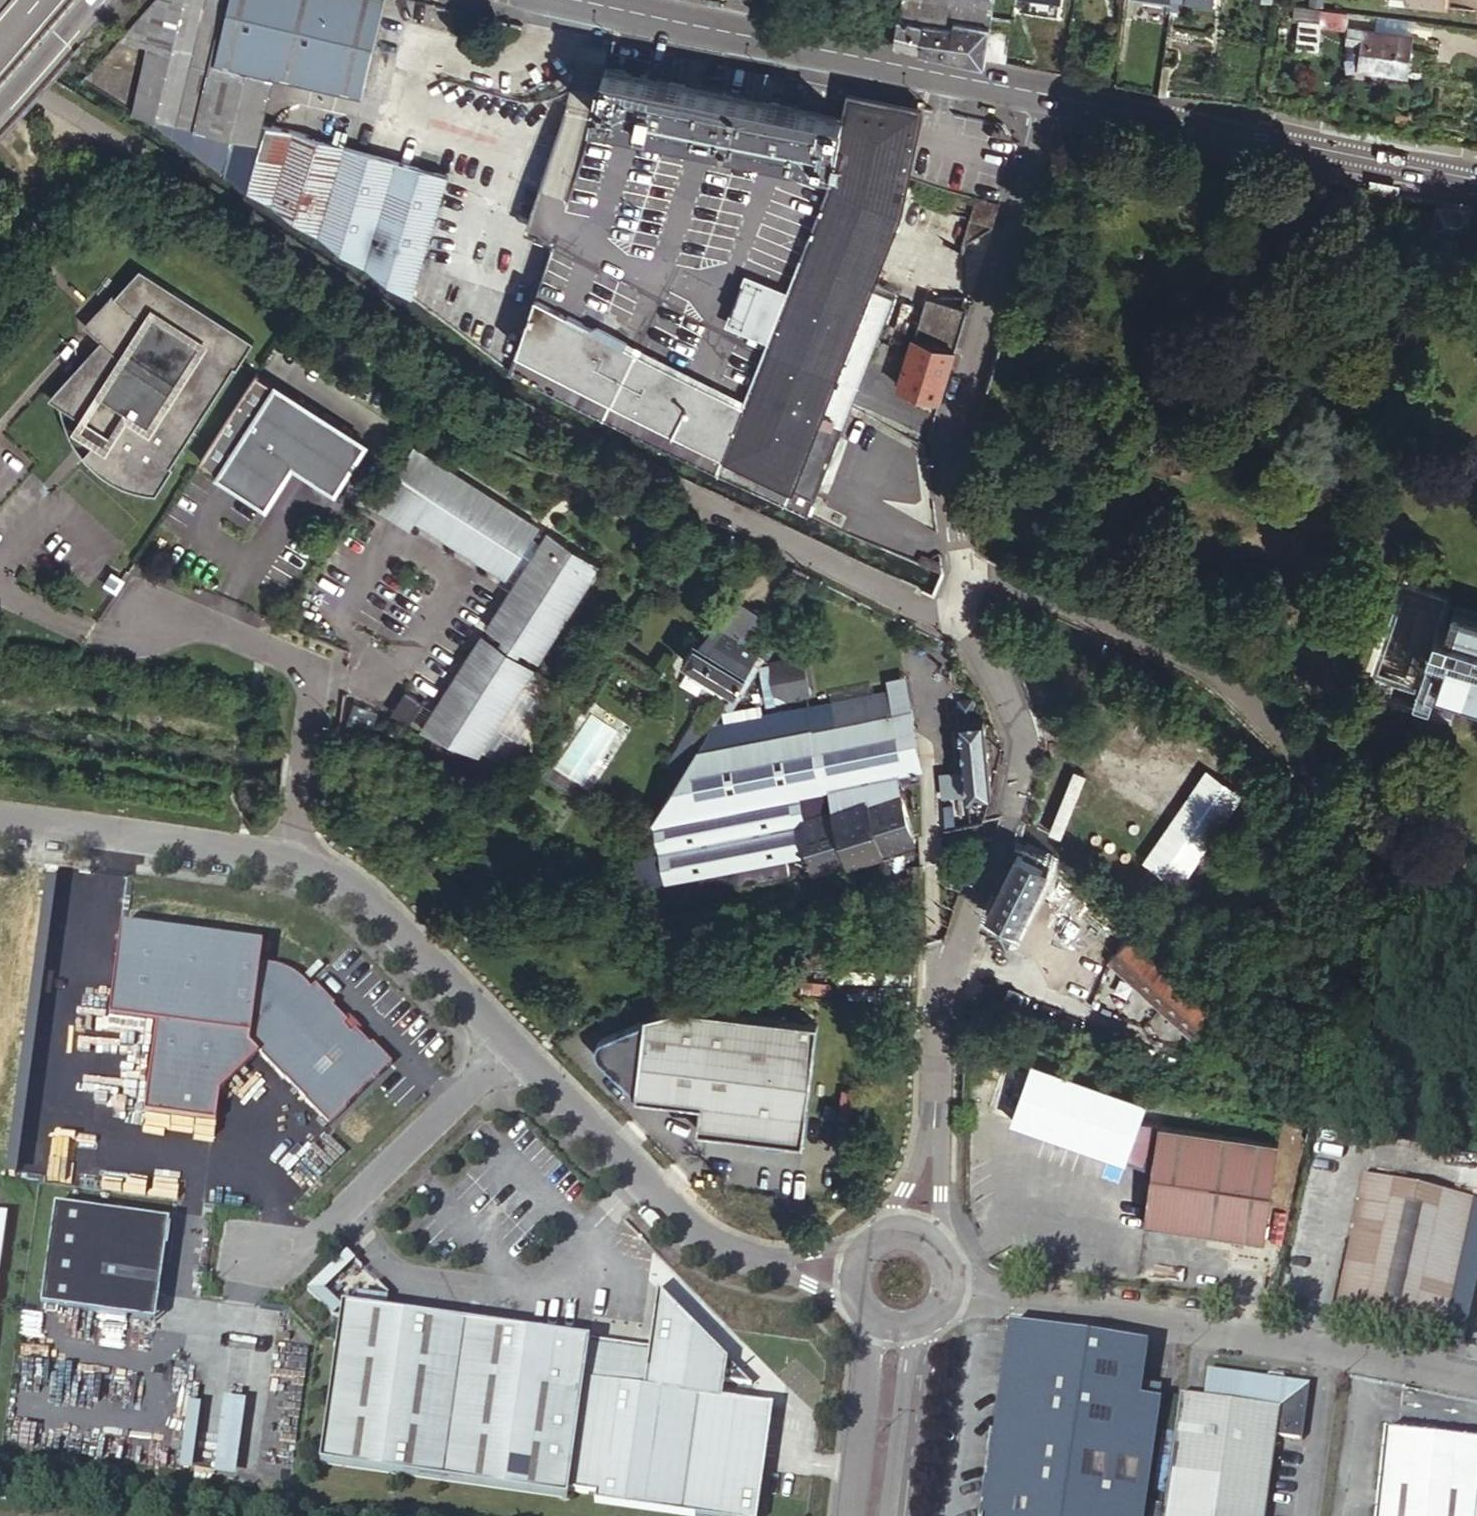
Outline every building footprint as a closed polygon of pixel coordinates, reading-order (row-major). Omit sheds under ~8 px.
[(381,0),(232,0),(219,56),(278,66),(364,88),(381,0)] [(899,12),(923,15),(925,0),(900,0),(899,12)] [(958,0),(925,0),(923,15),(953,18),(954,15),(989,19),(990,5),(958,0)] [(1299,18),(1301,5),(1292,4),(1291,18),(1299,18)] [(990,5),(989,19),(1009,21),(1011,8),(990,5)] [(1316,22),(1318,7),(1301,5),(1299,18),(1296,45),(1314,47),(1316,22)] [(1346,25),(1348,10),(1318,6),(1318,7),(1316,22),(1346,25)] [(896,38),(919,43),(923,15),(899,12),(896,38)] [(923,15),(919,43),(984,56),(989,19),(954,15),(953,18),(923,15)] [(989,19),(984,56),(1004,60),(1009,21),(989,19)] [(1406,75),(1414,37),(1348,24),(1345,38),(1362,41),(1357,66),(1406,75)] [(839,158),(850,99),(614,53),(602,113),(839,158)] [(268,117),(278,66),(219,56),(213,54),(201,119),(266,130),(268,117)] [(253,176),(323,226),(348,140),(268,117),(266,130),(253,176)] [(417,289),(453,171),(348,140),(323,226),(417,289)] [(819,514),(900,284),(581,175),(542,280),(522,333),(512,360),(819,514)] [(990,229),(998,202),(977,195),(963,243),(963,245),(990,229)] [(1447,203),(1437,201),(1433,227),(1471,234),(1475,208),(1447,203)] [(237,367),(254,340),(140,268),(116,295),(114,297),(116,298),(95,321),(102,327),(96,335),(102,341),(50,397),(62,405),(109,434),(105,441),(99,438),(84,454),(90,462),(101,471),(109,477),(116,481),(122,484),(127,486),(133,488),(139,490),(145,491),(151,492),(157,493),(175,465),(172,464),(234,365),(237,367)] [(898,384),(940,397),(954,347),(912,334),(898,384)] [(257,372),(201,458),(220,471),(231,477),(239,482),(247,480),(247,481),(243,488),(267,503),(296,458),(301,461),(309,465),(318,464),(319,464),(313,473),(336,488),(368,440),(277,381),(275,384),(257,372)] [(415,446),(382,496),(416,518),(489,565),(506,575),(513,564),(523,571),(511,589),(488,626),(504,637),(499,645),(482,634),(436,706),(464,725),(454,741),(478,751),(533,667),(516,656),(521,647),(538,658),(599,564),(548,532),(541,542),(531,536),(538,525),(415,446)] [(416,518),(382,496),(377,505),(410,526),(416,518)] [(1451,598),(1442,624),(1446,626),(1442,636),(1450,639),(1436,681),(1476,695),(1476,607),(1451,598)] [(722,630),(746,645),(764,617),(739,602),(727,623),(721,619),(705,646),(710,649),(722,630)] [(733,690),(757,652),(746,645),(722,630),(710,649),(705,646),(695,640),(683,659),(733,690)] [(803,655),(769,661),(775,700),(810,695),(803,655)] [(913,840),(915,839),(896,772),(885,714),(892,712),(889,692),(835,702),(837,709),(812,713),(810,706),(712,724),(679,777),(667,794),(654,816),(660,850),(634,856),(640,884),(736,866),(739,882),(790,872),(787,856),(809,852),(813,870),(854,858),(880,849),(913,840)] [(403,693),(397,704),(416,713),(422,702),(403,693)] [(712,724),(726,702),(718,697),(703,722),(696,718),(664,768),(679,777),(712,724)] [(960,713),(975,711),(973,699),(959,700),(960,713)] [(835,702),(810,706),(812,713),(837,709),(835,702)] [(416,713),(397,704),(391,715),(412,722),(416,713)] [(464,725),(436,706),(422,727),(454,741),(464,725)] [(885,714),(896,772),(921,767),(909,709),(892,712),(885,714)] [(969,793),(990,791),(992,786),(984,718),(976,719),(975,711),(960,713),(969,793)] [(679,777),(664,768),(653,785),(667,794),(679,777)] [(1047,860),(1021,847),(990,908),(996,911),(991,928),(1010,938),(1018,923),(1019,924),(1050,863),(1047,860)] [(972,851),(963,848),(959,858),(968,862),(972,851)] [(884,862),(880,849),(854,858),(857,871),(884,862)] [(312,982),(313,987),(310,983),(306,979),(302,976),(299,973),(294,970),(290,968),(285,966),(281,965),(276,964),(271,963),(266,963),(261,963),(264,942),(191,933),(122,925),(111,1017),(158,1023),(147,1113),(161,1115),(219,1122),(223,1090),(260,1050),(285,1076),(286,1075),(307,1097),(306,1098),(330,1122),(374,1080),(393,1060),(374,1041),(372,1043),(357,1027),(354,1031),(346,1023),(350,1020),(335,1004),(337,1002),(312,982)] [(1169,971),(1130,936),(1109,960),(1190,1033),(1207,1007),(1189,990),(1169,971)] [(595,1050),(608,1066),(637,1095),(701,1103),(698,1129),(743,1135),(750,1138),(756,1140),(763,1141),(770,1143),(777,1143),(783,1143),(790,1142),(797,1141),(804,1140),(819,1020),(681,1003),(646,1016),(645,1021),(603,1036),(602,1036),(601,1036),(600,1037),(599,1037),(598,1038),(597,1039),(596,1040),(596,1041),(595,1041),(595,1042),(595,1043),(594,1044),(594,1045),(594,1046),(594,1047),(594,1048),(595,1049),(595,1050)] [(572,1025),(580,1018),(568,1006),(561,1014),(572,1025)] [(1147,1105),(1034,1061),(1014,1116),(1127,1160),(1147,1105)] [(1309,1123),(1294,1120),(1291,1136),(1306,1139),(1309,1123)] [(1278,1142),(1159,1125),(1145,1222),(1265,1239),(1278,1142)] [(1349,1229),(1331,1316),(1383,1326),(1441,1336),(1472,1199),(1361,1175),(1355,1202),(1349,1229)] [(1332,1225),(1349,1229),(1355,1202),(1338,1198),(1332,1225)] [(171,1219),(56,1205),(43,1306),(129,1317),(132,1292),(161,1296),(171,1219)] [(590,1339),(566,1505),(594,1509),(593,1515),(757,1515),(773,1405),(721,1398),(724,1380),(752,1384),(718,1349),(658,1288),(650,1347),(590,1339)] [(158,1320),(161,1296),(132,1292),(129,1317),(158,1320)] [(318,1477),(566,1512),(566,1505),(590,1339),(384,1310),(343,1304),(338,1339),(318,1477)] [(1146,1345),(1008,1324),(987,1476),(982,1475),(976,1515),(1142,1515),(1158,1403),(1139,1401),(1141,1384),(1146,1345)] [(1447,1325),(1444,1337),(1464,1341),(1466,1329),(1447,1325)] [(233,1477),(248,1370),(226,1367),(216,1436),(203,1435),(200,1455),(214,1457),(211,1474),(233,1477)] [(1181,1393),(1163,1515),(1267,1515),(1278,1436),(1301,1439),(1308,1385),(1208,1369),(1205,1397),(1181,1393)] [(1160,1387),(1141,1384),(1139,1401),(1158,1403),(1160,1387)] [(181,1418),(180,1469),(193,1469),(194,1418),(181,1418)] [(1387,1430),(1377,1515),(1476,1515),(1476,1440),(1387,1430)]
